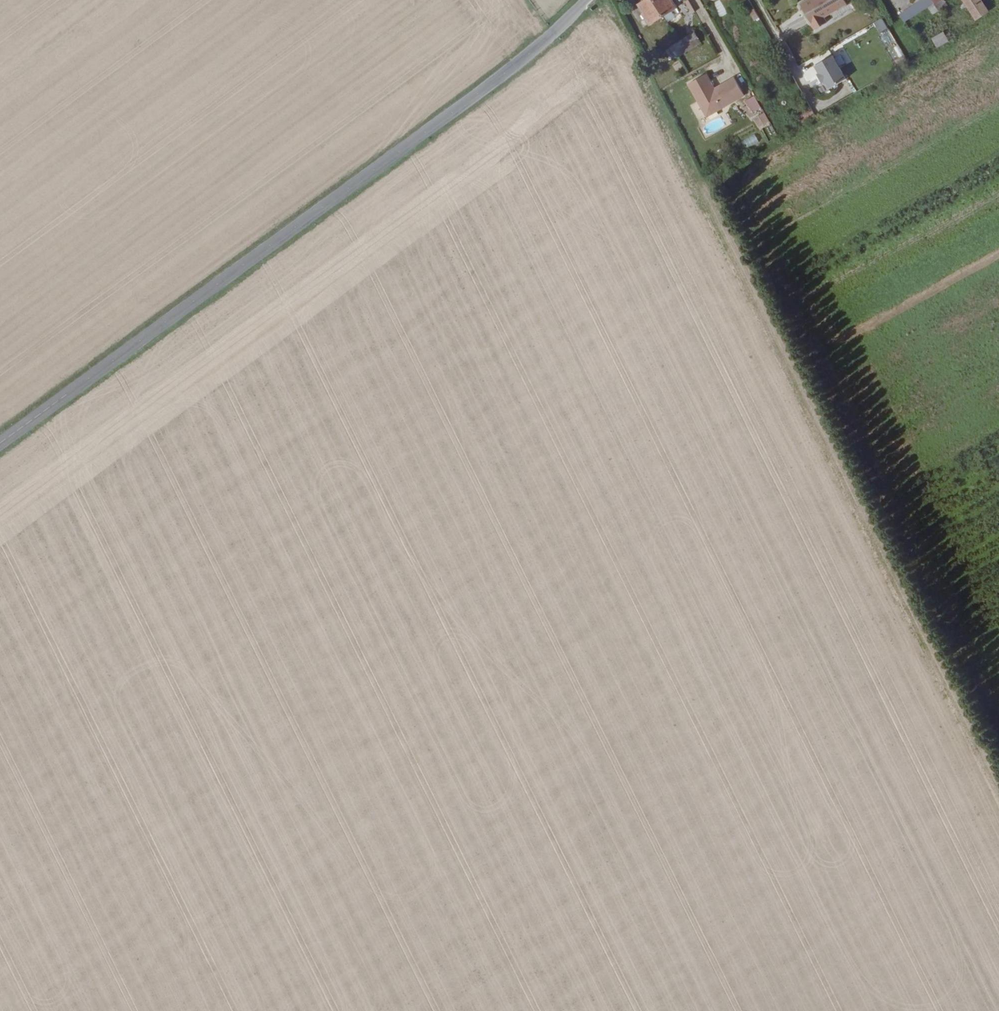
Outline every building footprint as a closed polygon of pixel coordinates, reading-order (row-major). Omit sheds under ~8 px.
[(657,0),(637,0),(642,9),(642,11),(648,23),(665,9),(657,0)] [(665,9),(675,7),(676,5),(673,0),(657,0),(665,9)] [(712,3),(719,18),(728,14),(721,0),(719,0),(712,3)] [(805,2),(819,27),(831,21),(828,15),(851,2),(850,0),(809,0),(805,2)] [(939,0),(920,0),(898,12),(904,22),(934,3),(939,0)] [(976,20),(989,13),(982,0),(965,0),(976,20)] [(889,14),(878,20),(885,32),(896,27),(889,14)] [(943,31),(930,38),(936,48),(948,42),(943,31)] [(691,51),(699,46),(693,35),(684,40),(691,51)] [(691,51),(684,40),(676,46),(683,56),(691,51)] [(849,78),(836,54),(818,64),(823,72),(821,73),(826,81),(827,80),(831,88),(849,78)] [(708,112),(746,92),(739,79),(718,90),(707,70),(690,79),(708,112)] [(754,96),(744,100),(751,114),(761,109),(754,96)] [(811,110),(797,116),(799,122),(813,116),(811,110)] [(757,129),(764,126),(768,135),(774,133),(765,113),(752,118),(757,129)] [(754,134),(740,143),(745,150),(758,142),(754,134)]
